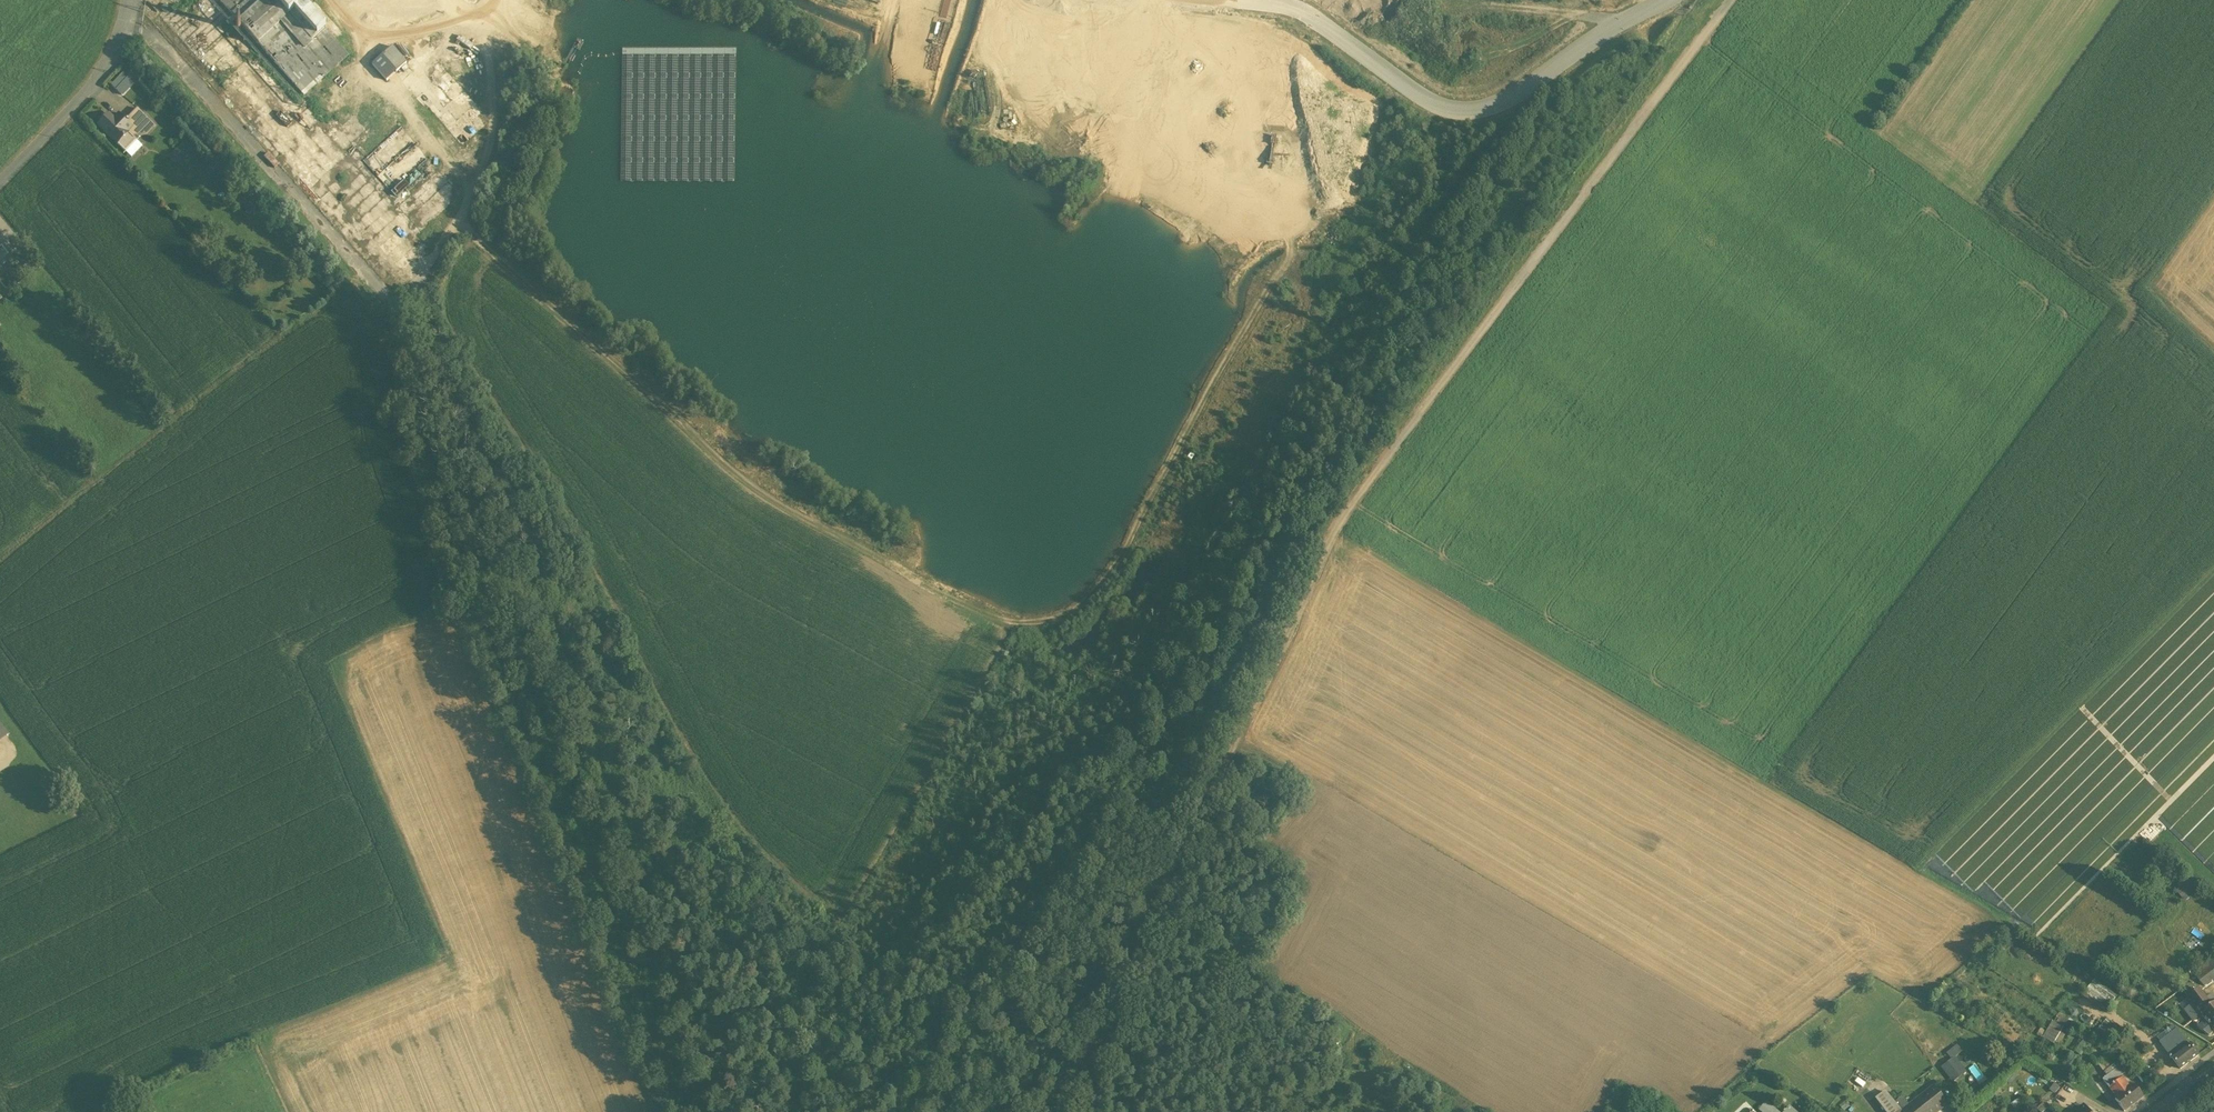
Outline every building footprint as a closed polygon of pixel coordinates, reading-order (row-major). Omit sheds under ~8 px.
[(234,17),(253,0),(219,0),(234,17)] [(234,17),(240,23),(267,54),(282,40),(292,52),(306,39),(270,0),(253,0),(234,17)] [(306,39),(322,25),(303,4),(304,4),(300,0),(270,0),(306,39)] [(349,55),(322,25),(306,39),(292,52),(282,40),(267,54),(304,95),(306,94),(318,83),(349,55)] [(392,47),(383,55),(397,72),(407,63),(392,47)] [(397,72),(383,55),(373,64),(388,81),(397,72)] [(127,70),(112,86),(117,91),(132,75),(127,70)] [(134,127),(129,132),(135,138),(139,133),(140,134),(143,130),(151,122),(139,110),(128,121),(134,127)] [(110,114),(99,126),(113,139),(119,132),(123,128),(115,119),(110,114)] [(123,128),(119,132),(124,137),(129,132),(134,127),(128,121),(120,114),(115,119),(123,128)] [(151,122),(143,130),(147,134),(155,125),(151,122)] [(135,138),(129,132),(124,137),(119,132),(113,139),(126,152),(137,140),(142,136),(140,134),(139,133),(135,138)] [(185,142),(175,152),(181,158),(191,148),(185,142)] [(8,734),(0,723),(0,740),(8,734)] [(2185,902),(2196,893),(2194,890),(2199,885),(2193,878),(2177,892),(2185,902)] [(2213,979),(2213,959),(2195,974),(2200,983),(2205,986),(2213,979)] [(2095,979),(2082,995),(2105,1012),(2118,996),(2095,979)] [(2168,979),(2163,983),(2170,992),(2175,988),(2168,979)] [(2213,1030),(2213,1005),(2212,1006),(2200,989),(2191,996),(2204,1013),(2202,1014),(2213,1030)] [(2096,1034),(2103,1024),(2092,1017),(2085,1028),(2096,1034)] [(2096,1034),(2110,1043),(2119,1028),(2105,1020),(2103,1024),(2096,1034)] [(2043,1039),(2054,1046),(2063,1030),(2052,1023),(2043,1039)] [(2168,1036),(2168,1037),(2172,1034),(2177,1030),(2174,1025),(2165,1032),(2168,1036)] [(2171,1039),(2163,1045),(2181,1069),(2199,1055),(2190,1044),(2189,1045),(2177,1030),(2172,1034),(2178,1042),(2175,1044),(2171,1039)] [(2081,1056),(2093,1038),(2085,1033),(2073,1050),(2081,1056)] [(2172,1034),(2168,1037),(2171,1039),(2175,1044),(2178,1042),(2172,1034)] [(2163,1045),(2171,1039),(2168,1037),(2168,1036),(2160,1042),(2163,1045)] [(1948,1052),(1953,1059),(1964,1050),(1959,1044),(1948,1052)] [(2068,1075),(2080,1058),(2073,1053),(2061,1071),(2068,1075)] [(2105,1072),(2108,1076),(2117,1069),(2122,1076),(2127,1071),(2120,1061),(2105,1072)] [(2116,1100),(2125,1111),(2144,1097),(2135,1085),(2131,1088),(2122,1076),(2117,1069),(2108,1076),(2103,1080),(2118,1098),(2116,1100)] [(2056,1082),(2052,1090),(2058,1093),(2062,1086),(2056,1082)] [(1934,1111),(1935,1111),(1948,1102),(1936,1087),(1923,1098),(1934,1111)] [(1901,1109),(1886,1091),(1877,1099),(1887,1111),(1897,1111),(1901,1109)] [(1912,1106),(1917,1111),(1934,1111),(1923,1098),(1912,1106)] [(1764,1111),(1781,1111),(1770,1102),(1762,1111),(1764,1111)] [(1912,1106),(1910,1104),(1902,1110),(1903,1111),(1917,1111),(1912,1106)]
